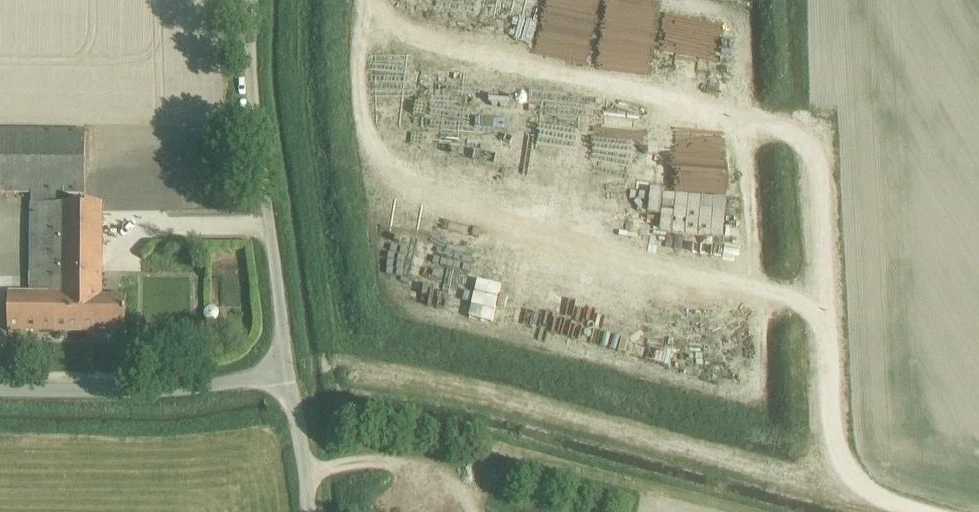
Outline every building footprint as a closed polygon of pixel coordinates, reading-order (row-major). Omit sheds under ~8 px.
[(9,331),(96,332),(96,329),(126,329),(127,298),(103,298),(103,213),(103,206),(85,206),(86,128),(0,127),(0,193),(36,194),(35,293),(9,292),(9,331)] [(726,232),(725,194),(681,196),(682,220),(683,220),(684,233),(726,232)]
